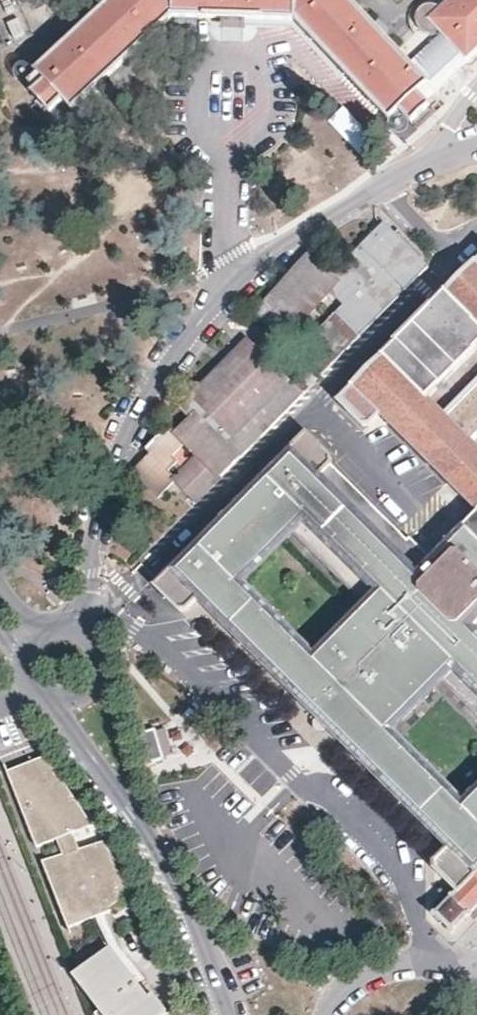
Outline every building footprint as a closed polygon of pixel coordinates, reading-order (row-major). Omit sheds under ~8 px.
[(431,35),(395,67),(330,7),(330,0),(113,0),(113,5),(40,80),(40,81),(40,82),(40,83),(46,89),(47,90),(48,91),(47,92),(46,94),(36,104),(57,123),(70,110),(79,118),(161,32),(277,31),(306,59),(373,124),(384,113),(395,124),(415,105),(403,95),(447,52),(457,61),(476,41),(476,0),(439,0),(430,9),(426,6),(420,5),(414,6),(408,10),(406,16),(405,22),(407,28),(412,33),(417,34),(422,34),(426,33),(428,32),(431,35)] [(346,142),(362,127),(342,104),(325,118),(346,142)] [(315,376),(426,264),(381,220),(329,273),(308,252),(253,308),(281,336),(327,291),(340,304),(308,336),(315,343),(298,360),(315,376)] [(377,349),(147,582),(171,606),(181,606),(191,596),(438,843),(426,856),(427,865),(448,885),(427,910),(445,928),(476,896),(476,774),(456,795),(386,727),(437,676),(476,716),(476,446),(447,417),(476,386),(476,249),(377,349)] [(194,498),(303,389),(249,335),(180,405),(188,413),(174,427),(167,421),(144,444),(149,449),(130,467),(157,494),(173,478),(194,498)] [(445,525),(439,520),(415,544),(421,550),(445,525)] [(148,756),(160,752),(152,727),(140,730),(148,756)] [(46,756),(7,770),(37,846),(57,839),(62,854),(42,860),(69,927),(97,916),(96,913),(108,909),(113,906),(117,902),(122,895),(124,888),(124,881),(122,872),(113,860),(116,859),(104,841),(79,849),(73,833),(93,825),(46,756)] [(111,943),(75,973),(110,1014),(163,1014),(169,1010),(153,990),(151,991),(111,943)]
